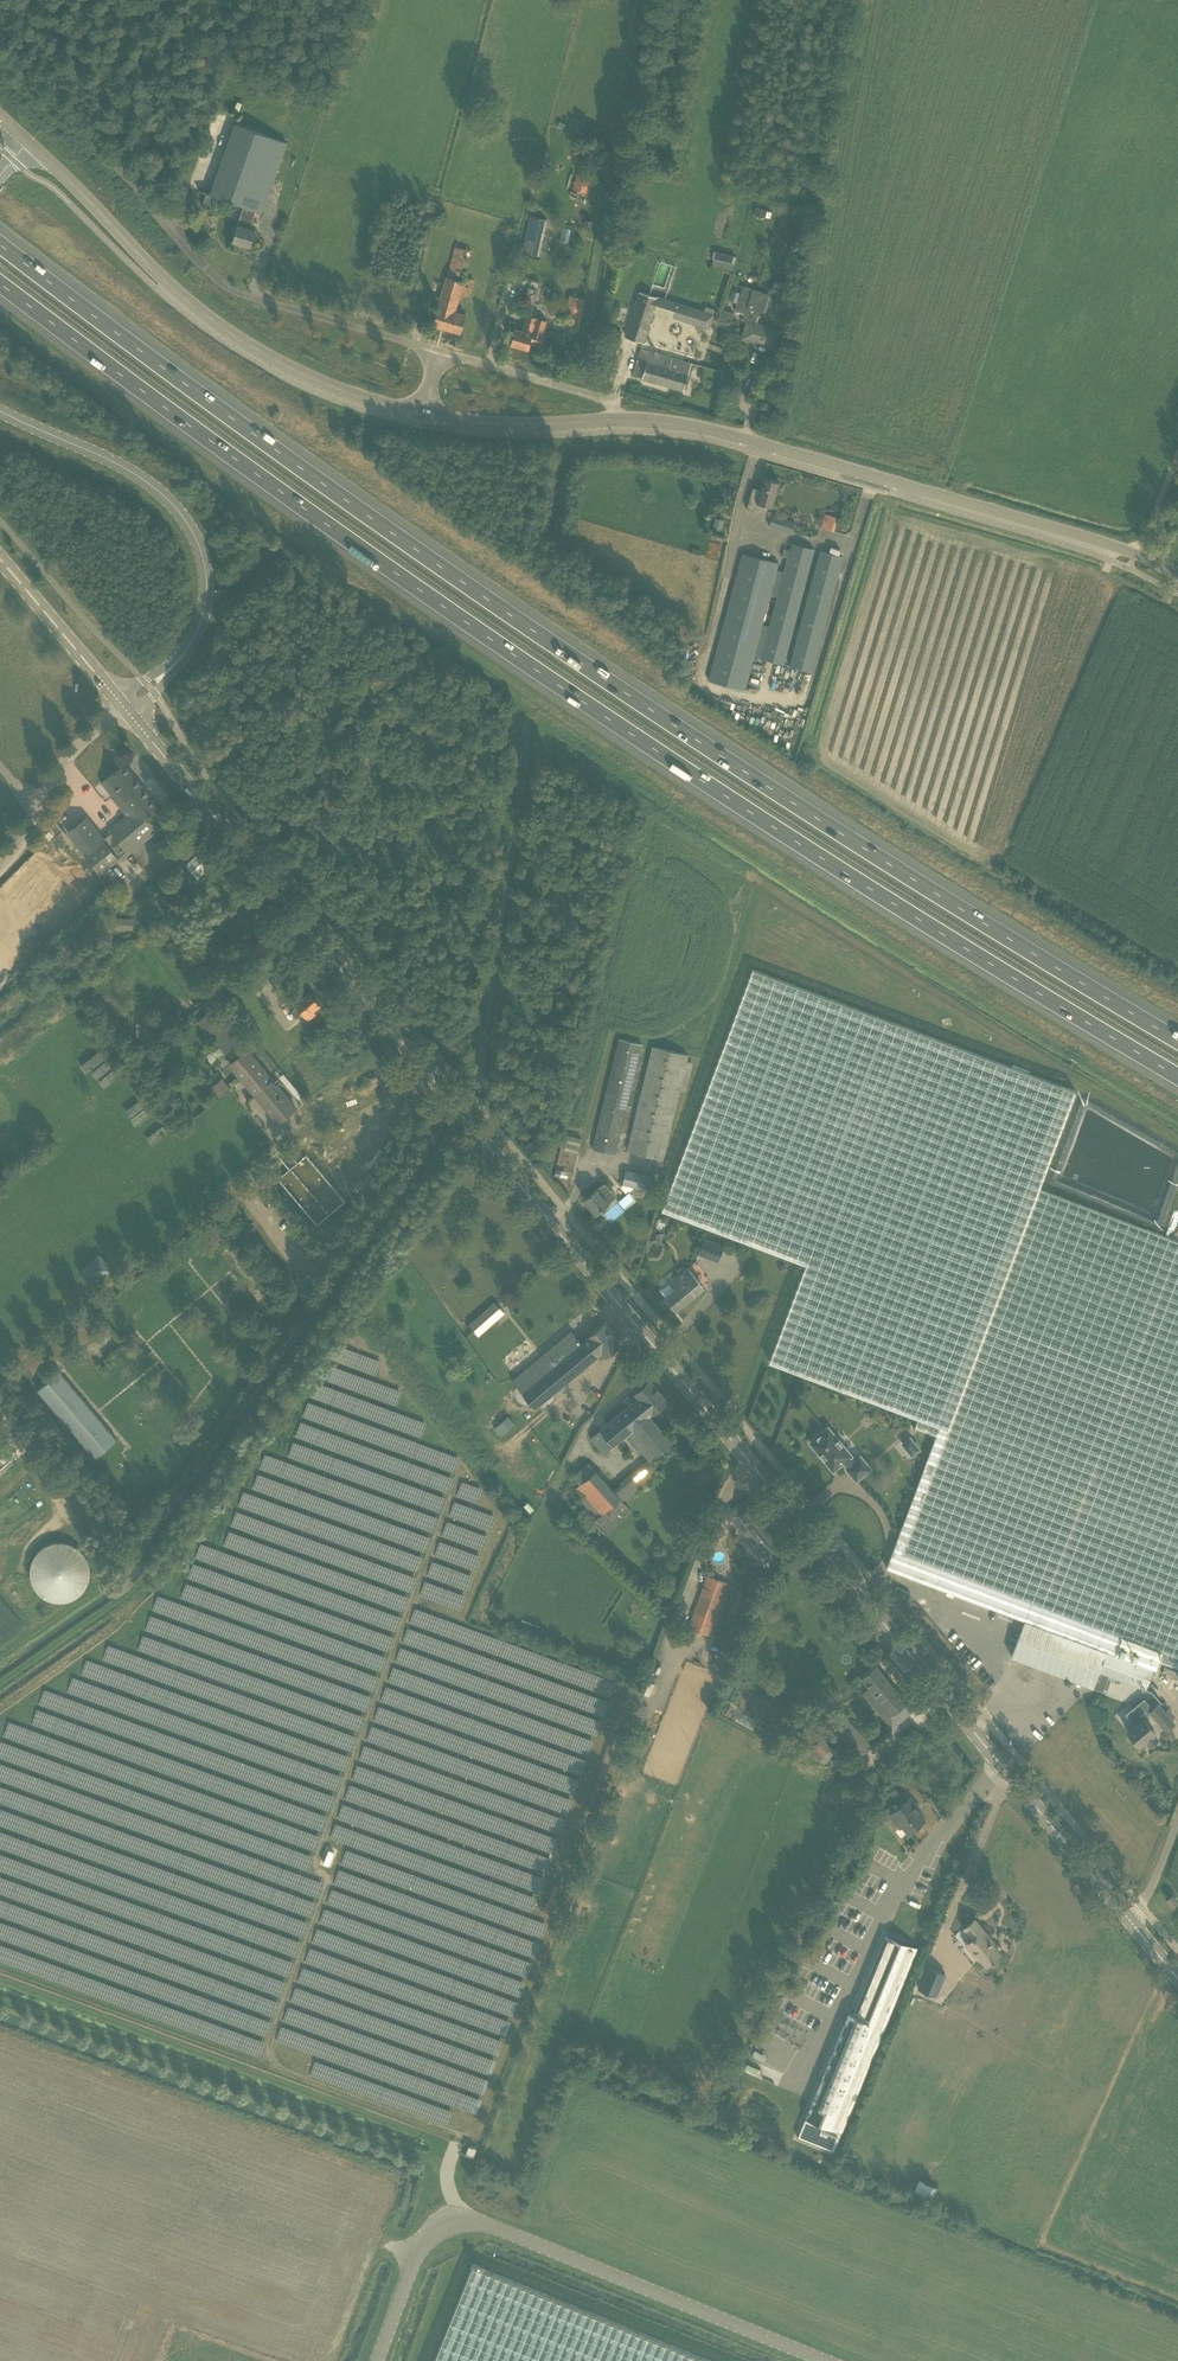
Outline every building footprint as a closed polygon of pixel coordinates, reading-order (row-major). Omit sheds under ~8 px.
[(218,197),(243,206),(238,225),(237,225),(233,242),(251,247),(256,230),(250,228),(255,210),(262,212),(287,142),(235,126),(210,194),(218,197)] [(580,173),(577,172),(573,190),(586,194),(591,175),(595,157),(582,153),(580,163),(582,164),(580,173)] [(213,210),(218,197),(210,194),(206,193),(201,207),(213,210)] [(765,218),(765,217),(767,211),(767,210),(755,207),(753,215),(765,218)] [(541,246),(524,242),(522,252),(538,256),(541,246)] [(470,296),(474,279),(460,276),(466,250),(455,247),(435,327),(462,333),(467,313),(457,310),(461,294),(470,296)] [(715,250),(712,266),(734,270),(736,254),(715,250)] [(747,322),(742,338),(775,349),(780,331),(756,324),(760,311),(763,312),(769,294),(744,286),(740,297),(735,311),(745,314),(743,321),(747,322)] [(733,289),(729,299),(738,302),(741,292),(733,289)] [(792,296),(800,298),(802,292),(794,289),(792,296)] [(654,309),(686,319),(689,307),(641,292),(626,337),(644,342),(654,309)] [(519,310),(530,313),(532,305),(521,302),(521,303),(519,310)] [(578,333),(583,305),(569,302),(564,331),(578,333)] [(709,327),(712,316),(717,317),(719,312),(714,310),(715,309),(705,306),(704,312),(689,307),(686,319),(685,322),(708,329),(709,327)] [(721,310),(718,318),(731,322),(734,314),(721,310)] [(545,333),(543,333),(547,321),(527,315),(522,331),(515,329),(511,345),(528,350),(530,343),(541,346),(545,333)] [(633,375),(683,391),(691,364),(684,362),(684,363),(672,360),(673,359),(642,350),(633,375)] [(772,507),(779,482),(764,478),(760,490),(753,488),(747,509),(766,515),(768,506),(772,507)] [(834,532),(838,518),(825,514),(821,528),(834,532)] [(795,522),(772,515),(769,526),(792,533),(795,522)] [(723,525),(714,523),(712,529),(721,532),(723,525)] [(709,681),(745,690),(754,657),(783,664),(814,550),(792,544),(790,551),(785,550),(783,556),(789,557),(784,573),(777,571),(779,563),(743,554),(709,681)] [(691,557),(699,559),(701,550),(693,548),(691,557)] [(843,559),(821,552),(794,657),(787,656),(785,663),(792,665),(792,667),(813,672),(843,559)] [(124,745),(118,737),(110,743),(116,751),(124,745)] [(132,810),(130,807),(147,794),(123,765),(108,778),(117,790),(110,796),(126,816),(132,810)] [(147,794),(130,807),(132,810),(126,816),(109,830),(111,833),(103,839),(101,836),(82,851),(101,874),(110,867),(119,859),(121,861),(162,827),(151,813),(158,807),(147,794)] [(82,851),(101,836),(86,818),(68,833),(82,851)] [(186,863),(199,876),(209,866),(196,853),(186,863)] [(101,874),(113,887),(121,879),(110,867),(101,874)] [(124,929),(125,918),(116,917),(115,929),(124,929)] [(267,982),(257,970),(245,981),(255,992),(267,982)] [(768,1362),(918,1419),(915,1427),(937,1434),(886,1568),(1025,1620),(1011,1656),(1093,1687),(1099,1671),(1146,1689),(1153,1669),(1155,1669),(1159,1660),(1177,1667),(1177,1242),(1039,1189),(1075,1092),(751,970),(661,1211),(804,1266),(768,1362)] [(297,1018),(303,1013),(308,1019),(315,1013),(313,1010),(320,1005),(309,992),(295,1004),(296,1006),(290,1011),(297,1018)] [(215,1008),(198,1023),(224,1055),(242,1039),(215,1008)] [(253,1037),(246,1043),(250,1048),(257,1043),(253,1037)] [(619,1038),(592,1150),(616,1155),(643,1044),(619,1038)] [(652,1047),(627,1152),(664,1160),(688,1055),(652,1047)] [(101,1049),(81,1064),(86,1071),(90,1069),(95,1077),(112,1065),(101,1049)] [(248,1050),(230,1065),(278,1122),(296,1107),(248,1050)] [(222,1078),(211,1087),(219,1097),(230,1088),(222,1078)] [(194,1100),(190,1103),(194,1108),(198,1105),(194,1100)] [(347,1202),(307,1154),(278,1178),(317,1226),(347,1202)] [(652,1176),(644,1175),(626,1170),(622,1184),(641,1189),(648,1190),(652,1176)] [(584,1199),(596,1213),(616,1196),(605,1183),(597,1189),(596,1189),(584,1199)] [(657,1242),(666,1240),(665,1233),(655,1234),(657,1242)] [(704,1239),(698,1254),(717,1262),(723,1246),(704,1239)] [(90,1284),(109,1270),(99,1257),(80,1271),(90,1284)] [(784,1263),(778,1267),(781,1273),(788,1270),(784,1263)] [(687,1268),(670,1283),(660,1290),(676,1310),(703,1287),(687,1268)] [(487,1308),(487,1307),(468,1324),(479,1337),(498,1320),(497,1319),(504,1312),(494,1301),(487,1308)] [(594,1314),(595,1313),(591,1309),(586,1314),(589,1318),(594,1314)] [(571,1331),(562,1338),(511,1380),(535,1407),(600,1352),(605,1358),(621,1344),(604,1324),(588,1337),(581,1343),(571,1331)] [(107,1375),(115,1369),(108,1361),(101,1367),(107,1375)] [(117,1439),(60,1371),(37,1390),(95,1458),(117,1439)] [(649,1461),(662,1450),(671,1443),(649,1416),(652,1413),(652,1414),(667,1401),(650,1380),(635,1393),(639,1398),(600,1430),(613,1446),(627,1435),(649,1461)] [(508,1416),(494,1428),(501,1436),(515,1423),(508,1416)] [(828,1428),(824,1431),(821,1431),(815,1436),(814,1439),(810,1442),(833,1470),(843,1462),(848,1467),(847,1468),(856,1480),(870,1468),(861,1456),(854,1461),(850,1456),(851,1455),(828,1428)] [(920,1449),(910,1437),(901,1444),(911,1456),(920,1449)] [(608,1533),(632,1511),(623,1501),(625,1500),(628,1503),(634,1498),(631,1494),(659,1471),(652,1462),(638,1474),(635,1470),(620,1482),(621,1483),(612,1490),(588,1463),(573,1476),(580,1485),(576,1488),(584,1496),(574,1504),(592,1523),(596,1519),(608,1533)] [(784,1541),(747,1496),(726,1514),(753,1546),(759,1541),(769,1553),(784,1541)] [(30,1566),(29,1573),(30,1581),(33,1588),(37,1594),(43,1599),(49,1602),(57,1604),(64,1604),(71,1602),(78,1599),(84,1594),(88,1588),(91,1581),(91,1573),(91,1566),(88,1559),(84,1553),(78,1548),(71,1544),(64,1542),(57,1542),(49,1544),(43,1548),(37,1553),(33,1559),(30,1566)] [(616,1555),(609,1548),(605,1551),(613,1558),(616,1555)] [(714,1566),(703,1567),(704,1576),(715,1575),(714,1566)] [(728,1583),(707,1576),(688,1627),(710,1635),(728,1583)] [(876,1665),(860,1678),(869,1688),(862,1693),(891,1728),(913,1710),(906,1702),(876,1665)] [(1162,1674),(1177,1680),(1177,1676),(1177,1672),(1165,1667),(1162,1674)] [(1155,1736),(1157,1734),(1164,1728),(1166,1730),(1174,1723),(1170,1719),(1174,1716),(1168,1709),(1164,1711),(1158,1704),(1150,1711),(1143,1717),(1142,1717),(1127,1730),(1130,1735),(1135,1741),(1136,1741),(1139,1745),(1145,1740),(1150,1746),(1158,1739),(1155,1736)] [(838,1708),(824,1722),(858,1758),(873,1744),(838,1708)] [(811,1754),(825,1764),(836,1750),(823,1740),(811,1754)] [(910,1797),(901,1804),(895,1809),(892,1805),(885,1810),(888,1814),(891,1812),(908,1833),(925,1820),(915,1807),(917,1805),(910,1797)] [(329,1850),(323,1863),(328,1865),(334,1852),(329,1850)] [(554,1883),(544,1910),(549,1912),(559,1885),(554,1883)] [(1177,1902),(1172,1895),(1166,1900),(1172,1906),(1177,1902)] [(985,1966),(1000,1953),(988,1939),(990,1937),(974,1918),(963,1928),(971,1938),(964,1944),(978,1961),(980,1959),(985,1966)] [(834,2152),(885,2026),(917,1947),(885,1934),(853,2013),(848,2011),(797,2137),(818,2146),(834,2152)] [(918,1989),(937,1997),(946,1974),(927,1966),(918,1989)] [(818,1992),(821,1992),(821,1972),(810,1972),(810,1996),(818,1996),(818,1992)] [(469,2145),(466,2154),(474,2157),(477,2148),(469,2145)] [(473,2265),(434,2360),(708,2360),(473,2265)]
